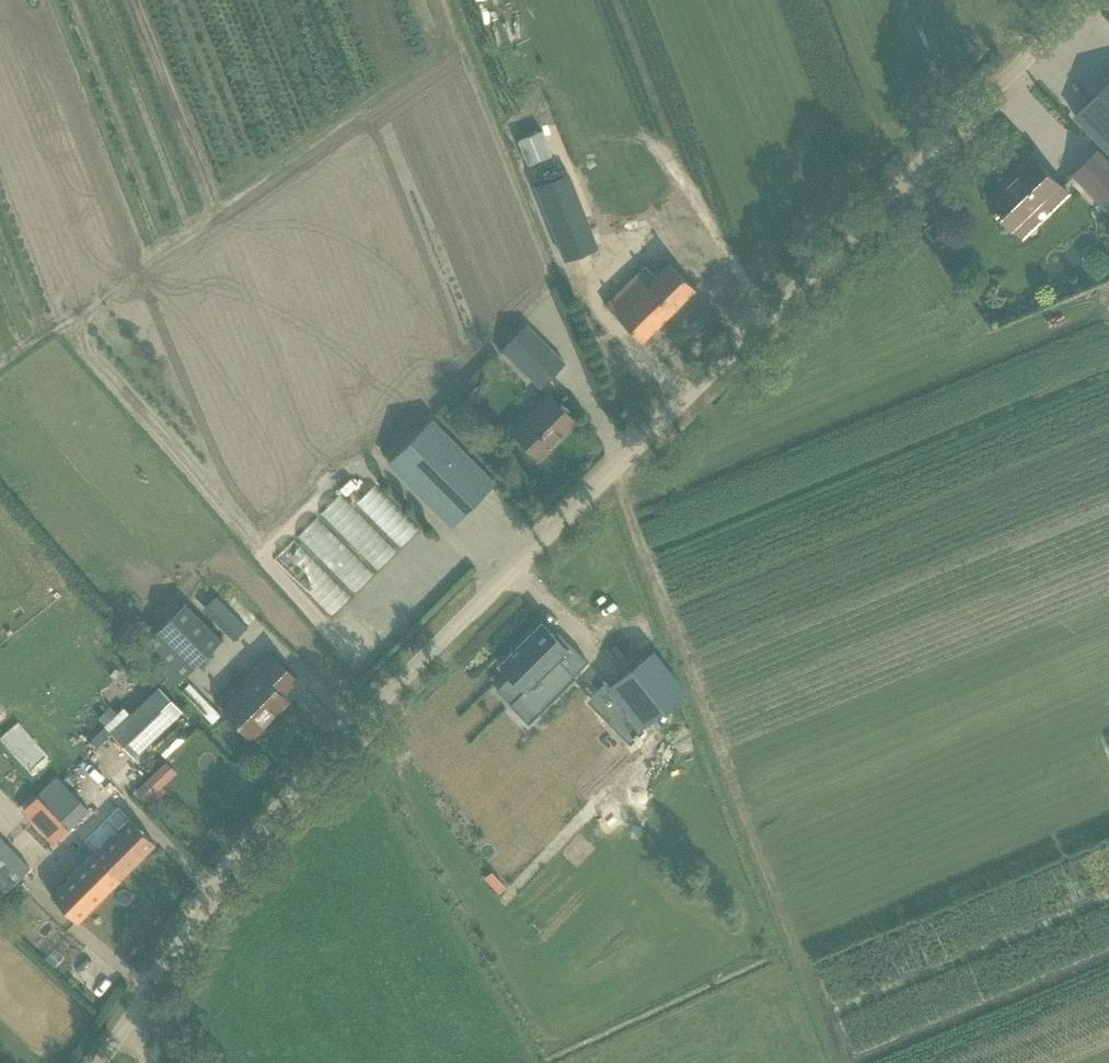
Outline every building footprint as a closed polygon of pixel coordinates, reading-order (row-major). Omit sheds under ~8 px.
[(1075,116),(1090,132),(1108,151),(1108,83),(1075,116)] [(1098,151),(1074,174),(1108,210),(1108,162),(1098,151)] [(1068,193),(1048,172),(1033,156),(1015,173),(1018,176),(991,203),(997,209),(996,210),(999,213),(1000,212),(1004,217),(1023,236),(1068,193)] [(569,179),(537,192),(567,264),(599,251),(569,179)] [(626,286),(612,300),(639,327),(653,312),(650,309),(669,290),(682,302),(705,279),(661,236),(639,259),(647,268),(628,288),(626,286)] [(564,362),(548,346),(526,324),(501,349),(523,371),(539,386),(564,362)] [(575,422),(548,395),(512,432),(539,459),(540,458),(538,456),(558,436),(560,438),(575,422)] [(494,481),(478,466),(431,419),(388,463),(434,509),(450,524),(494,481)] [(377,477),(317,537),(378,597),(444,531),(395,482),(389,489),(377,477)] [(296,559),(355,616),(374,595),(315,539),(296,559)] [(220,621),(230,610),(215,595),(204,606),(220,621)] [(176,686),(222,639),(185,602),(138,648),(176,686)] [(512,676),(498,690),(511,703),(524,692),(539,707),(568,679),(560,672),(564,668),(572,674),(586,661),(569,644),(565,648),(541,624),(500,665),(512,676)] [(653,650),(607,686),(640,727),(684,690),(666,667),(653,650)] [(296,679),(280,664),(270,654),(254,669),(258,673),(222,709),(250,737),(287,700),(281,694),(296,679)] [(182,711),(158,686),(109,733),(133,758),(172,721),(182,711)] [(109,707),(99,716),(106,723),(115,714),(109,707)] [(190,716),(185,721),(192,729),(197,724),(190,716)] [(183,745),(191,753),(205,741),(197,732),(183,745)] [(192,758),(162,786),(172,798),(203,770),(192,758)] [(152,775),(137,789),(148,799),(162,786),(152,775)] [(89,811),(60,781),(40,799),(51,811),(51,810),(70,830),(89,811)] [(69,831),(40,800),(36,796),(25,806),(22,810),(54,844),(69,831)] [(94,851),(120,878),(154,843),(139,827),(118,807),(104,821),(113,831),(94,851)] [(11,887),(30,868),(0,838),(0,876),(11,887)] [(50,895),(61,905),(77,921),(120,878),(94,851),(50,895)]
